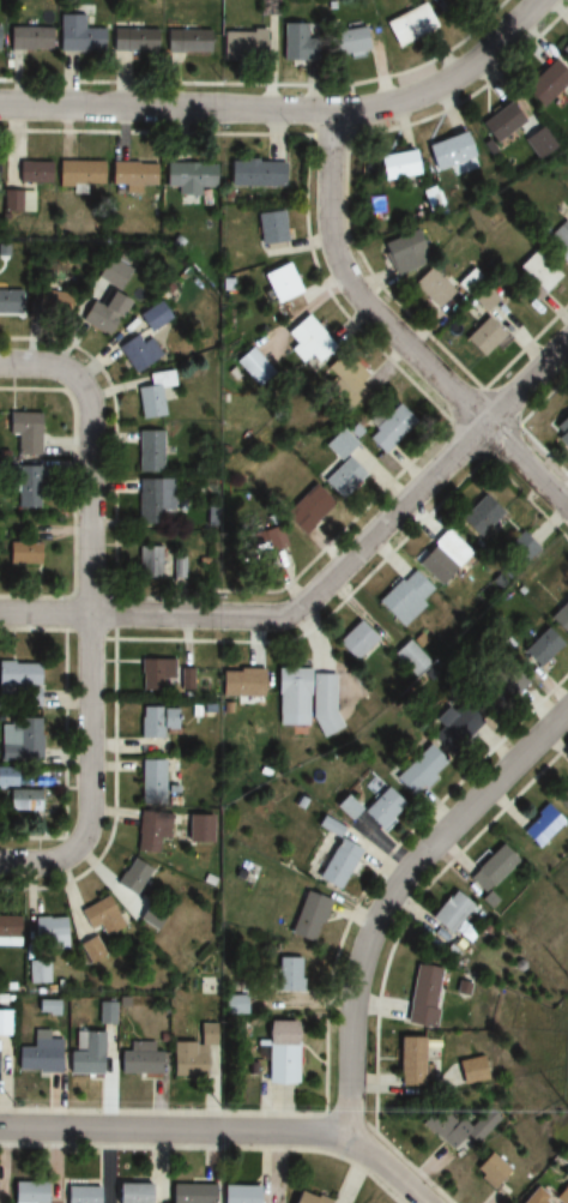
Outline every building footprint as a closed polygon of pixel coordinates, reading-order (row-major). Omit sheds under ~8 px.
[(258,15),(276,15),(276,0),(258,0),(258,15)] [(434,29),(421,3),(382,23),(395,49),(434,29)] [(81,15),(55,15),(56,51),(103,50),(102,29),(81,29),(81,15)] [(280,24),(280,64),(307,64),(307,24),(280,24)] [(331,34),(338,57),(368,48),(361,25),(331,34)] [(7,50),(49,50),(49,26),(7,26),(7,50)] [(156,52),(156,29),(110,29),(110,52),(156,52)] [(164,53),(211,53),(211,30),(164,30),(164,53)] [(264,31),(219,31),(219,59),(264,59),(264,31)] [(567,58),(567,41),(559,50),(567,58)] [(549,61),(530,85),(554,104),(567,87),(567,76),(549,61)] [(492,144),(522,122),(506,101),(477,124),(492,144)] [(522,140),(536,159),(554,146),(540,127),(522,140)] [(422,149),(434,173),(472,154),(460,130),(422,149)] [(412,150),(375,155),(378,181),(415,176),(412,150)] [(226,161),(227,188),(283,187),(283,160),(226,161)] [(56,161),(56,185),(101,185),(101,161),(56,161)] [(50,162),(15,162),(15,185),(50,185),(50,162)] [(176,195),(200,195),(200,188),(214,188),(214,162),(164,162),(164,187),(176,187),(176,195)] [(155,188),(155,163),(110,163),(110,188),(155,188)] [(284,244),(282,211),(255,213),(256,245),(284,244)] [(567,266),(567,223),(564,220),(543,242),(567,266)] [(428,262),(414,230),(380,245),(394,277),(428,262)] [(542,294),(560,276),(534,250),(516,268),(542,294)] [(128,268),(103,256),(92,277),(117,290),(128,268)] [(272,306),(300,294),(286,263),(258,275),(272,306)] [(452,293),(428,268),(409,286),(434,311),(452,293)] [(483,311),(495,299),(481,286),(470,299),(483,311)] [(0,291),(0,315),(22,315),(22,291),(0,291)] [(67,314),(67,292),(35,293),(36,315),(67,314)] [(81,315),(95,333),(126,311),(113,292),(81,315)] [(136,317),(149,334),(171,318),(157,300),(136,317)] [(302,364),(308,357),(316,365),(334,346),(298,312),(265,347),(278,359),(287,350),(302,364)] [(502,335),(485,317),(461,339),(478,358),(502,335)] [(160,357),(141,330),(114,348),(134,375),(160,357)] [(269,374),(253,350),(241,359),(258,382),(269,374)] [(145,375),(147,386),(135,388),(140,420),(164,417),(160,390),(174,388),(171,370),(145,375)] [(363,438),(380,454),(411,422),(394,406),(363,438)] [(39,454),(39,413),(5,413),(5,436),(16,436),(16,454),(39,454)] [(319,448),(355,483),(362,475),(344,457),(356,445),(339,428),(319,448)] [(162,473),(162,431),(137,431),(137,473),(162,473)] [(13,509),(40,509),(40,467),(13,467),(13,509)] [(173,480),(137,480),(137,525),(161,525),(161,511),(173,511),(173,480)] [(330,506),(311,487),(283,515),(301,534),(330,506)] [(501,514),(480,495),(456,520),(478,540),(501,514)] [(285,547),(276,524),(229,543),(238,566),(285,547)] [(438,586),(470,554),(445,530),(413,562),(438,586)] [(507,549),(523,564),(537,549),(522,534),(507,549)] [(21,545),(22,562),(36,561),(34,544),(21,545)] [(162,579),(162,548),(137,548),(137,579),(162,579)] [(184,578),(184,557),(168,557),(168,578),(184,578)] [(434,593),(409,569),(375,603),(400,627),(434,593)] [(564,638),(567,635),(567,596),(545,619),(564,638)] [(353,662),(376,639),(357,620),(334,643),(353,662)] [(559,645),(543,628),(518,652),(534,669),(559,645)] [(392,655),(414,677),(430,662),(407,639),(392,655)] [(139,692),(162,692),(162,679),(172,679),(172,659),(139,659),(139,692)] [(38,687),(38,662),(0,662),(0,687),(38,687)] [(518,696),(520,670),(494,668),(492,694),(518,696)] [(218,697),(262,697),(262,669),(218,669),(218,697)] [(178,670),(178,690),(191,690),(191,670),(178,670)] [(276,726),(306,726),(306,670),(275,670),(276,726)] [(335,674),(313,674),(313,733),(335,733),(335,674)] [(428,735),(446,755),(481,725),(464,705),(428,735)] [(139,738),(164,738),(164,732),(172,732),(172,708),(139,708),(139,738)] [(38,762),(38,722),(0,722),(0,762),(38,762)] [(444,765),(419,741),(387,775),(412,799),(444,765)] [(164,760),(139,760),(139,800),(164,800),(164,760)] [(0,769),(0,787),(11,787),(11,769),(0,769)] [(567,815),(567,780),(551,799),(567,815)] [(401,806),(383,788),(358,812),(376,830),(401,806)] [(37,791),(5,791),(5,811),(37,811),(37,791)] [(519,832),(538,850),(565,824),(546,805),(519,832)] [(155,854),(157,839),(167,840),(170,816),(138,813),(134,852),(155,854)] [(338,891),(357,850),(333,838),(313,879),(338,891)] [(485,894),(517,861),(500,844),(468,876),(485,894)] [(114,886),(134,899),(151,871),(131,858),(114,886)] [(450,936),(471,905),(450,890),(429,922),(450,936)] [(329,901),(302,892),(287,935),(313,945),(329,901)] [(104,939),(125,926),(107,896),(78,914),(90,933),(97,928),(104,939)] [(20,917),(0,917),(0,947),(20,947),(20,917)] [(68,919),(32,919),(32,950),(68,950),(68,919)] [(90,964),(105,955),(95,937),(80,946),(90,964)] [(275,958),(275,992),(301,992),(301,958),(275,958)] [(27,961),(27,984),(50,984),(50,961),(27,961)] [(434,1028),(438,968),(411,966),(407,1026),(434,1028)] [(264,1084),(295,1084),(295,1023),(264,1023),(264,1084)] [(169,1043),(169,1076),(216,1077),(217,1024),(196,1024),(196,1043),(169,1043)] [(47,1032),(29,1032),(29,1048),(14,1048),(14,1073),(59,1073),(59,1040),(47,1040),(47,1032)] [(67,1075),(103,1075),(103,1032),(78,1032),(78,1052),(67,1052),(67,1075)] [(422,1039),(397,1039),(397,1090),(422,1090),(422,1039)] [(157,1074),(157,1051),(117,1051),(117,1074),(157,1074)] [(488,1080),(483,1057),(456,1062),(461,1086),(488,1080)] [(418,1123),(449,1150),(465,1132),(434,1105),(418,1123)] [(471,1170),(490,1189),(508,1172),(488,1152),(471,1170)] [(11,1183),(11,1202),(48,1202),(48,1183),(11,1183)] [(536,1187),(520,1202),(567,1202),(567,1184),(550,1201),(536,1187)] [(149,1185),(114,1185),(114,1202),(149,1202),(149,1185)] [(214,1186),(169,1186),(169,1202),(214,1202),(214,1186)] [(258,1186),(221,1186),(221,1202),(258,1202),(258,1186)] [(63,1202),(101,1202),(101,1188),(63,1188),(63,1202)] [(296,1190),(291,1202),(328,1202),(296,1190)]
